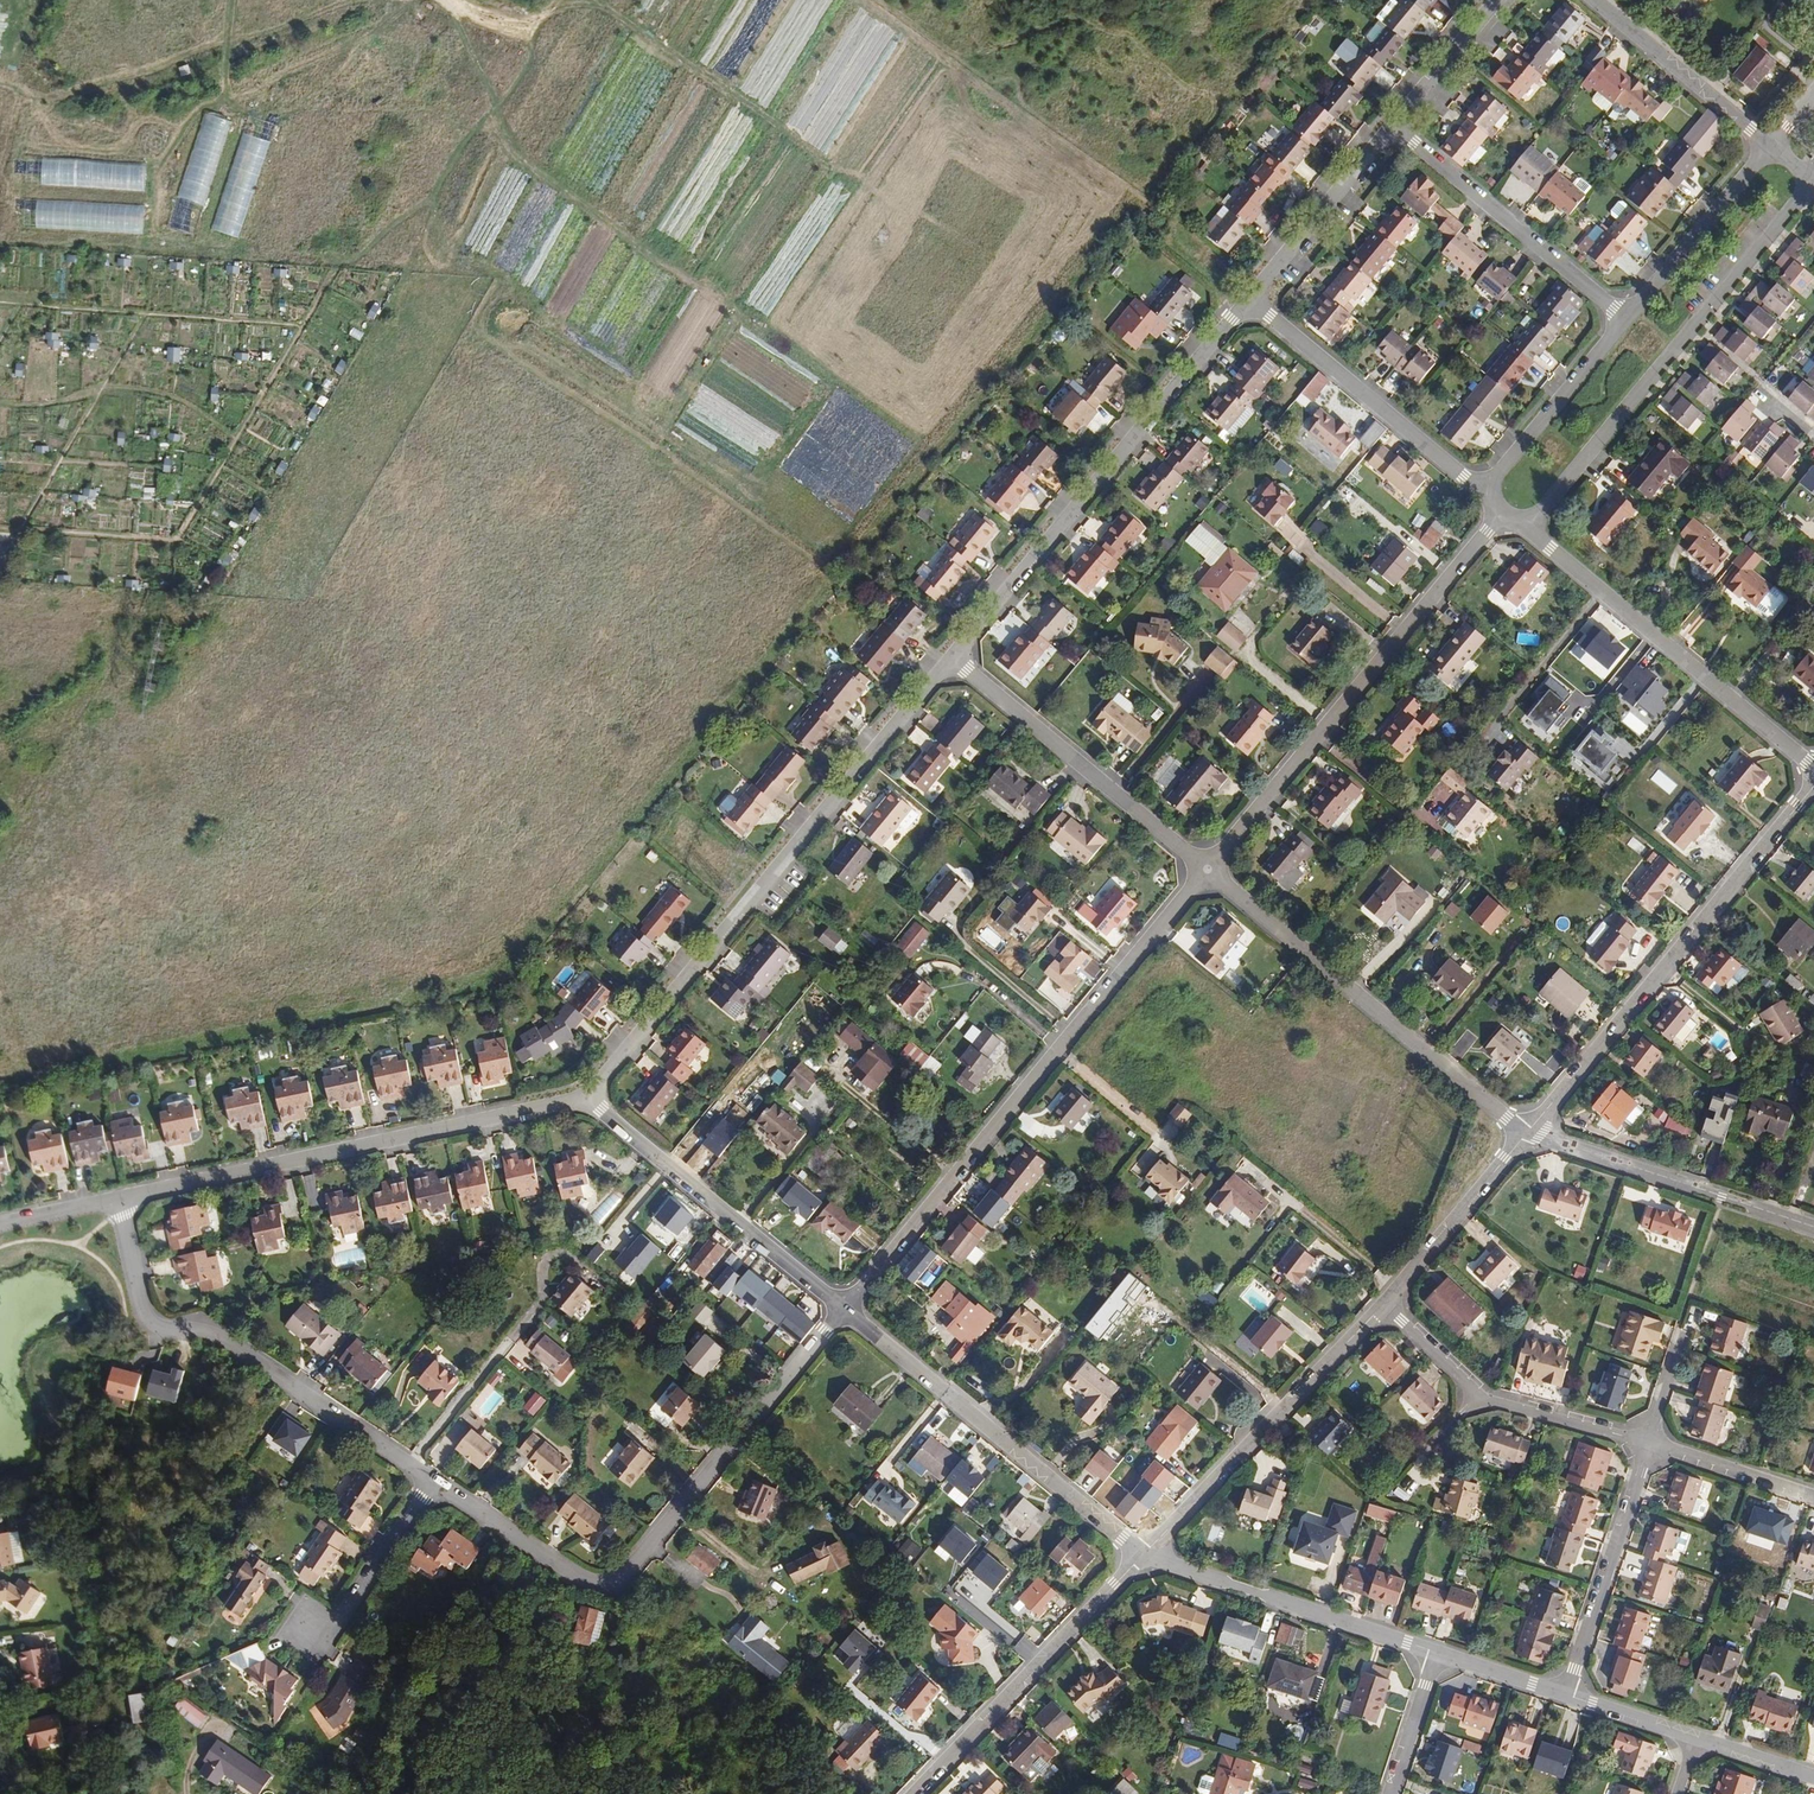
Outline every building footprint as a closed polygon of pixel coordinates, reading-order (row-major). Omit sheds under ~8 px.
[(1388,27),(1404,40),(1426,13),(1424,12),(1409,0),(1402,0),(1399,4),(1395,0),(1391,0),(1376,17),(1379,20),(1388,27)] [(1424,12),(1429,6),(1431,8),(1437,0),(1409,0),(1424,12)] [(1566,44),(1586,20),(1565,3),(1545,27),(1547,28),(1565,43),(1566,44)] [(1405,42),(1404,40),(1388,27),(1379,20),(1366,36),(1366,41),(1371,45),(1365,53),(1381,66),(1387,59),(1390,61),(1405,42)] [(1540,34),(1520,58),(1540,75),(1547,67),(1545,65),(1551,58),(1555,61),(1560,60),(1565,55),(1559,50),(1565,43),(1547,28),(1541,35),(1540,34)] [(1604,58),(1607,55),(1597,47),(1586,61),(1595,68),(1604,58)] [(1753,92),(1777,63),(1757,47),(1733,76),(1753,92)] [(1381,66),(1365,53),(1359,48),(1339,71),(1351,81),(1361,90),(1381,66)] [(1542,76),(1540,75),(1520,58),(1508,71),(1504,67),(1494,79),(1519,100),(1533,83),(1535,84),(1542,76)] [(1616,101),(1632,82),(1604,58),(1595,68),(1591,73),(1581,85),(1589,92),(1592,88),(1597,92),(1593,98),(1593,102),(1606,113),(1616,101)] [(1595,68),(1586,61),(1582,65),(1591,73),(1595,68)] [(180,67),(182,76),(192,74),(189,64),(180,67)] [(1273,68),(1265,77),(1272,82),(1279,73),(1273,68)] [(1294,76),(1287,69),(1283,74),(1291,80),(1294,76)] [(1644,86),(1635,79),(1633,81),(1642,89),(1644,86)] [(1343,80),(1321,106),(1334,118),(1337,120),(1352,102),(1357,106),(1364,97),(1359,93),(1348,84),(1343,80)] [(1361,90),(1351,81),(1348,84),(1359,93),(1361,90)] [(1646,123),(1652,116),(1660,106),(1641,90),(1642,89),(1633,81),(1632,82),(1616,101),(1625,109),(1627,107),(1646,123)] [(1474,113),(1469,120),(1488,136),(1491,139),(1498,131),(1493,127),(1506,110),(1487,94),(1482,100),(1472,111),(1474,113)] [(1482,100),(1478,98),(1464,116),(1469,120),(1474,113),(1472,111),(1482,100)] [(1660,106),(1652,116),(1660,123),(1672,108),(1664,101),(1660,106)] [(1334,118),(1321,106),(1315,102),(1293,128),(1315,147),(1324,136),(1321,134),(1334,118)] [(1711,112),(1709,110),(1696,125),(1698,127),(1711,112)] [(196,235),(230,120),(204,112),(174,213),(182,215),(177,229),(196,235)] [(1683,141),(1701,156),(1702,158),(1729,126),(1711,112),(1698,127),(1696,125),(1683,141)] [(1462,167),(1488,136),(1469,120),(1454,137),(1449,143),(1447,141),(1441,149),(1462,167)] [(212,230),(240,238),(270,140),(242,132),(212,230)] [(1292,132),(1272,156),(1291,172),(1298,164),(1297,162),(1310,147),(1292,132)] [(1688,171),(1701,156),(1683,141),(1681,140),(1661,164),(1666,167),(1660,174),(1675,186),(1676,188),(1689,173),(1688,171)] [(1511,171),(1539,194),(1557,173),(1559,170),(1530,146),(1511,171)] [(1249,182),(1267,197),(1268,198),(1283,179),(1285,180),(1291,172),(1272,156),(1271,155),(1249,182)] [(43,157),(41,186),(145,191),(147,162),(43,157)] [(1203,171),(1207,166),(1202,162),(1198,167),(1203,171)] [(1667,195),(1675,186),(1660,174),(1653,168),(1642,181),(1645,184),(1630,201),(1651,219),(1670,197),(1667,195)] [(1557,173),(1539,194),(1546,200),(1548,198),(1570,216),(1585,196),(1557,173)] [(1401,200),(1423,218),(1430,210),(1436,203),(1440,198),(1429,189),(1432,185),(1423,177),(1419,181),(1417,180),(1401,200)] [(1645,184),(1642,181),(1627,199),(1630,201),(1645,184)] [(1267,197),(1249,182),(1227,209),(1230,211),(1249,227),(1255,219),(1252,217),(1259,209),(1259,208),(1267,197)] [(1676,188),(1675,186),(1667,195),(1670,197),(1677,188),(1676,188)] [(32,229),(144,234),(145,204),(33,200),(32,229)] [(1451,215),(1436,203),(1430,210),(1445,222),(1450,216),(1451,215)] [(1227,209),(1223,205),(1215,214),(1222,220),(1230,211),(1227,209)] [(1607,234),(1626,250),(1638,236),(1636,235),(1642,228),(1646,222),(1629,207),(1607,234)] [(1396,248),(1417,223),(1398,208),(1391,216),(1388,220),(1386,219),(1376,231),(1396,248)] [(1262,211),(1259,209),(1252,217),(1255,219),(1262,211)] [(1249,227),(1230,211),(1222,220),(1208,237),(1227,253),(1249,227)] [(1451,242),(1459,233),(1464,227),(1450,216),(1445,222),(1438,230),(1451,242)] [(1626,250),(1607,234),(1596,225),(1578,247),(1606,270),(1617,256),(1620,258),(1626,250)] [(1365,275),(1370,279),(1396,248),(1376,231),(1358,253),(1360,255),(1352,264),(1365,275)] [(1467,239),(1459,233),(1451,242),(1442,253),(1465,271),(1461,276),(1467,281),(1488,256),(1481,251),(1481,252),(1466,240),(1467,239)] [(1791,247),(1798,252),(1804,244),(1797,239),(1791,247)] [(1809,262),(1798,252),(1791,247),(1785,253),(1803,269),(1809,262)] [(1813,277),(1803,269),(1785,253),(1779,261),(1789,270),(1787,272),(1781,279),(1799,294),(1810,282),(1813,277)] [(1789,270),(1779,261),(1777,263),(1787,272),(1789,270)] [(1353,300),(1370,279),(1365,275),(1352,264),(1342,276),(1340,275),(1325,293),(1342,308),(1346,302),(1350,298),(1353,300)] [(1506,276),(1492,264),(1477,282),(1499,301),(1516,280),(1508,273),(1506,276)] [(1173,278),(1148,308),(1168,325),(1181,309),(1178,307),(1191,292),(1173,278)] [(1536,313),(1540,316),(1557,330),(1559,332),(1567,322),(1562,318),(1572,307),(1576,310),(1583,302),(1559,282),(1552,290),(1554,291),(1536,313)] [(1771,292),(1760,283),(1758,286),(1769,294),(1771,292)] [(1784,312),(1795,300),(1777,285),(1771,292),(1769,294),(1758,286),(1752,293),(1755,296),(1781,317),(1784,312)] [(1514,294),(1509,290),(1500,301),(1504,305),(1514,294)] [(1193,294),(1191,292),(1178,307),(1181,309),(1193,294)] [(1350,314),(1342,308),(1325,293),(1317,303),(1321,306),(1308,323),(1330,341),(1351,315),(1350,314)] [(1168,325),(1148,308),(1136,298),(1111,329),(1135,350),(1149,333),(1156,339),(1168,325)] [(1744,324),(1762,339),(1772,327),(1776,322),(1751,301),(1747,299),(1741,306),(1751,315),(1749,317),(1744,324)] [(1354,309),(1346,302),(1342,308),(1350,314),(1354,309)] [(1751,315),(1741,306),(1739,309),(1749,317),(1751,315)] [(1789,316),(1784,312),(1781,317),(1785,321),(1789,316)] [(1534,321),(1514,346),(1531,361),(1538,353),(1543,346),(1545,348),(1554,337),(1552,336),(1557,330),(1540,316),(1536,322),(1534,321)] [(352,328),(358,334),(366,326),(359,320),(352,328)] [(1781,326),(1776,322),(1772,327),(1777,331),(1781,326)] [(1733,336),(1723,328),(1721,330),(1731,339),(1733,336)] [(1747,357),(1757,345),(1739,330),(1733,336),(1731,339),(1721,330),(1715,338),(1743,362),(1747,357)] [(1412,348),(1392,331),(1377,349),(1391,359),(1388,362),(1395,368),(1412,348)] [(61,342),(61,336),(50,335),(49,341),(54,342),(53,348),(64,349),(65,342),(61,342)] [(1533,362),(1531,361),(1514,346),(1512,344),(1486,375),(1487,376),(1508,393),(1533,362)] [(1735,372),(1738,367),(1710,344),(1704,351),(1714,360),(1712,362),(1706,369),(1724,385),(1735,372)] [(1413,346),(1412,348),(1395,368),(1402,373),(1404,372),(1412,378),(1419,384),(1435,364),(1413,346)] [(170,350),(170,362),(181,363),(182,352),(170,350)] [(1248,368),(1236,383),(1257,400),(1263,393),(1261,390),(1279,369),(1258,351),(1245,366),(1248,368)] [(1714,360),(1704,351),(1702,354),(1712,362),(1714,360)] [(1108,357),(1082,388),(1101,403),(1102,404),(1108,396),(1109,397),(1117,387),(1115,386),(1119,380),(1126,372),(1108,357)] [(1752,361),(1747,357),(1743,362),(1748,366),(1752,361)] [(1807,377),(1813,383),(1813,361),(1813,360),(1812,360),(1803,370),(1809,374),(1807,377)] [(347,369),(342,365),(336,376),(341,379),(347,369)] [(1248,368),(1245,366),(1233,381),(1236,383),(1248,368)] [(1743,371),(1738,367),(1735,372),(1739,376),(1743,371)] [(1307,409),(1331,381),(1320,371),(1296,400),(1307,409)] [(1412,378),(1404,372),(1402,373),(1410,380),(1412,378)] [(1695,382),(1685,373),(1683,376),(1693,384),(1695,382)] [(1381,382),(1388,393),(1400,385),(1392,374),(1381,382)] [(1680,386),(1705,407),(1709,402),(1720,390),(1701,375),(1695,382),(1693,384),(1683,376),(1677,383),(1680,386)] [(1462,407),(1480,421),(1482,423),(1508,393),(1487,376),(1462,407)] [(1073,392),(1053,416),(1075,434),(1082,424),(1088,417),(1091,420),(1098,412),(1096,410),(1101,403),(1082,388),(1073,380),(1067,387),(1073,392)] [(1788,399),(1813,420),(1813,408),(1813,407),(1813,406),(1813,392),(1802,382),(1792,395),(1788,399)] [(1257,400),(1236,383),(1230,391),(1228,390),(1221,398),(1216,405),(1214,403),(1205,413),(1226,431),(1247,406),(1250,409),(1257,400)] [(1668,414),(1687,430),(1697,417),(1701,412),(1675,391),(1672,389),(1666,396),(1676,405),(1674,407),(1668,414)] [(1792,395),(1788,391),(1784,395),(1788,399),(1792,395)] [(321,394),(317,403),(325,407),(329,398),(321,394)] [(1676,405),(1666,396),(1664,399),(1674,407),(1676,405)] [(1756,421),(1750,415),(1747,413),(1753,406),(1746,401),(1722,430),(1738,443),(1756,421)] [(1714,406),(1709,402),(1705,407),(1710,411),(1714,406)] [(1755,409),(1753,406),(1747,413),(1750,415),(1755,409)] [(1474,428),(1480,421),(1462,407),(1441,433),(1458,447),(1467,437),(1469,439),(1477,430),(1474,428)] [(1310,432),(1334,452),(1338,447),(1345,452),(1357,438),(1349,432),(1352,429),(1343,422),(1341,426),(1337,422),(1321,409),(1311,420),(1316,425),(1310,432)] [(1705,416),(1701,412),(1697,417),(1702,421),(1705,416)] [(319,416),(315,413),(309,423),(313,426),(319,416)] [(1273,414),(1264,425),(1271,430),(1279,420),(1273,414)] [(1091,420),(1088,417),(1082,424),(1085,427),(1091,420)] [(1377,420),(1361,439),(1371,447),(1387,428),(1377,420)] [(1771,433),(1777,426),(1776,425),(1774,424),(1769,431),(1771,433)] [(1777,426),(1771,433),(1769,431),(1762,425),(1744,448),(1760,461),(1784,432),(1777,426)] [(135,448),(135,440),(126,440),(126,432),(118,432),(118,447),(135,448)] [(1190,432),(1165,462),(1180,475),(1186,468),(1191,472),(1210,449),(1190,432)] [(1469,439),(1467,437),(1458,447),(1461,449),(1469,439)] [(1791,449),(1796,442),(1789,437),(1766,466),(1781,479),(1800,457),(1793,451),(1791,449)] [(1016,467),(1032,480),(1034,481),(1044,468),(1048,464),(1050,465),(1058,456),(1039,440),(1016,467)] [(1663,441),(1661,440),(1648,456),(1650,457),(1663,441)] [(1671,473),(1677,479),(1690,463),(1663,441),(1650,457),(1648,456),(1627,481),(1649,500),(1671,473)] [(1799,444),(1796,442),(1791,449),(1793,451),(1799,444)] [(664,443),(657,451),(668,461),(675,453),(664,443)] [(1397,458),(1383,446),(1369,463),(1411,498),(1426,480),(1417,472),(1419,470),(1409,463),(1408,465),(1399,457),(1397,458)] [(1732,462),(1738,454),(1734,450),(1727,458),(1732,462)] [(1743,458),(1738,454),(1732,462),(1737,466),(1743,458)] [(1274,466),(1287,478),(1295,469),(1282,458),(1274,466)] [(1420,468),(1411,461),(1409,463),(1419,470),(1420,468)] [(1183,477),(1180,475),(1165,462),(1157,472),(1155,470),(1135,495),(1155,511),(1183,477)] [(1025,489),(1032,480),(1016,467),(1012,463),(1004,473),(1005,475),(988,496),(989,497),(1004,509),(1010,515),(1017,506),(1015,503),(1018,500),(1026,490),(1025,489)] [(287,470),(282,466),(276,477),(281,480),(287,470)] [(1813,494),(1813,466),(1800,482),(1813,494)] [(1255,510),(1275,526),(1283,517),(1280,515),(1286,508),(1290,507),(1293,503),(1293,499),(1273,482),(1263,494),(1266,497),(1255,510)] [(1617,492),(1596,518),(1594,516),(1584,528),(1608,547),(1618,536),(1616,534),(1636,508),(1617,492)] [(97,494),(85,493),(84,500),(74,499),(73,506),(86,507),(86,500),(97,502),(97,494)] [(1004,509),(989,497),(987,500),(1001,512),(1004,509)] [(1122,556),(1144,527),(1125,511),(1117,521),(1118,522),(1109,534),(1107,532),(1101,539),(1105,542),(1115,550),(1122,556)] [(260,517),(255,513),(249,524),(254,527),(260,517)] [(1411,522),(1418,528),(1426,519),(1418,513),(1411,522)] [(956,539),(950,546),(967,560),(970,563),(984,546),(982,544),(995,529),(994,529),(985,521),(976,514),(956,538),(956,539)] [(1285,519),(1283,517),(1275,526),(1277,528),(1285,519)] [(1369,530),(1353,517),(1345,527),(1360,540),(1369,530)] [(1318,518),(1309,530),(1320,539),(1329,527),(1318,518)] [(1729,556),(1711,541),(1715,536),(1693,518),(1680,535),(1691,544),(1692,543),(1694,545),(1688,553),(1714,574),(1729,556)] [(985,521),(994,529),(996,526),(987,519),(985,521)] [(1227,540),(1204,520),(1185,542),(1206,559),(1208,556),(1217,564),(1229,550),(1223,544),(1227,540)] [(1118,522),(1117,521),(1107,532),(1109,534),(1118,522)] [(1430,550),(1446,529),(1436,521),(1425,534),(1419,541),(1430,550)] [(1278,530),(1297,544),(1303,537),(1283,522),(1278,530)] [(1425,534),(1418,528),(1411,522),(1415,537),(1419,541),(1425,534)] [(997,531),(995,529),(982,544),(984,546),(997,531)] [(1396,538),(1371,567),(1394,587),(1406,573),(1403,570),(1416,555),(1396,538)] [(1115,550),(1105,542),(1101,548),(1112,557),(1115,550)] [(1284,553),(1271,542),(1265,550),(1278,561),(1284,553)] [(1087,595),(1109,569),(1106,567),(1114,558),(1112,557),(1101,548),(1097,544),(1089,553),(1087,551),(1066,577),(1087,595)] [(967,560),(950,546),(949,545),(942,554),(943,555),(945,556),(939,564),(933,571),(926,566),(919,575),(920,576),(914,583),(935,600),(940,594),(943,596),(953,584),(954,585),(955,584),(965,571),(961,567),(967,560)] [(1782,595),(1752,570),(1762,558),(1747,546),(1732,564),(1740,570),(1727,585),(1729,587),(1727,589),(1735,596),(1738,593),(1742,596),(1766,615),(1770,615),(1782,599),(1782,595)] [(1225,610),(1257,573),(1229,550),(1217,564),(1208,556),(1206,559),(1204,561),(1214,569),(1198,587),(1225,610)] [(1294,550),(1289,556),(1300,565),(1305,558),(1294,550)] [(1526,553),(1517,564),(1515,562),(1493,588),(1516,608),(1538,581),(1540,582),(1548,572),(1526,553)] [(945,556),(943,555),(937,562),(939,564),(945,556)] [(1419,557),(1416,555),(1403,570),(1406,573),(1419,557)] [(1119,563),(1114,558),(1106,567),(1112,571),(1119,563)] [(231,565),(227,562),(221,573),(225,575),(231,565)] [(967,573),(965,571),(955,584),(957,586),(967,573)] [(906,598),(884,625),(901,639),(906,632),(910,635),(927,615),(906,598)] [(1036,619),(1038,621),(1031,628),(1047,642),(1054,634),(1056,636),(1073,615),(1055,600),(1049,607),(1044,613),(1042,611),(1036,619)] [(1172,620),(1151,617),(1150,625),(1160,627),(1160,631),(1170,632),(1172,620)] [(1325,646),(1333,636),(1315,620),(1291,649),(1316,670),(1325,658),(1322,656),(1327,651),(1325,646)] [(1164,657),(1174,666),(1189,648),(1170,632),(1160,631),(1160,627),(1150,625),(1137,623),(1134,650),(1155,653),(1154,655),(1163,659),(1164,657)] [(1247,639),(1228,623),(1218,636),(1236,651),(1247,639)] [(1451,679),(1474,652),(1468,647),(1479,634),(1465,623),(1446,646),(1447,647),(1432,665),(1439,671),(1438,672),(1441,675),(1443,672),(1451,679)] [(901,639),(884,625),(883,624),(856,656),(878,674),(905,642),(901,639)] [(1625,650),(1603,631),(1601,633),(1593,627),(1579,645),(1609,670),(1625,650)] [(1050,644),(1047,642),(1031,628),(1024,636),(1022,634),(1013,644),(1015,646),(1010,651),(1009,650),(999,661),(1020,679),(1050,644)] [(1485,639),(1479,634),(1468,647),(1474,652),(1485,639)] [(1221,676),(1234,660),(1218,646),(1204,662),(1221,676)] [(1447,647),(1446,646),(1428,667),(1448,684),(1451,679),(1443,672),(1441,675),(1438,672),(1439,671),(1432,665),(1447,647)] [(1808,654),(1792,673),(1809,687),(1812,684),(1813,686),(1813,658),(1808,654)] [(1238,664),(1234,660),(1221,676),(1225,680),(1238,664)] [(1657,679),(1647,670),(1645,673),(1635,665),(1621,682),(1631,690),(1624,698),(1635,706),(1637,703),(1655,718),(1664,706),(1658,702),(1667,691),(1655,682),(1657,679)] [(817,704),(838,721),(847,710),(845,709),(855,696),(857,698),(867,687),(865,685),(869,680),(852,666),(847,671),(843,667),(823,691),(826,694),(817,704)] [(1570,695),(1551,678),(1537,694),(1543,699),(1528,716),(1547,733),(1555,724),(1558,727),(1566,718),(1562,714),(1569,706),(1564,702),(1570,695)] [(1400,753),(1408,743),(1411,745),(1425,728),(1429,732),(1440,719),(1426,708),(1416,720),(1411,717),(1422,704),(1408,693),(1398,705),(1404,710),(1382,737),(1400,753)] [(857,698),(855,696),(845,709),(847,710),(857,698)] [(1268,724),(1273,717),(1252,698),(1245,706),(1250,710),(1227,738),(1247,756),(1257,744),(1254,742),(1261,734),(1269,725),(1268,724)] [(817,704),(812,700),(806,707),(809,710),(811,711),(817,704)] [(1127,747),(1143,727),(1112,701),(1092,725),(1104,735),(1107,730),(1127,747)] [(832,728),(838,721),(817,704),(811,711),(809,710),(803,718),(805,720),(791,735),(811,752),(819,743),(825,736),(827,738),(834,729),(832,728)] [(958,718),(950,727),(947,725),(935,739),(940,743),(951,752),(958,758),(984,726),(964,710),(958,718)] [(958,718),(955,716),(947,725),(950,727),(958,718)] [(1146,729),(1153,735),(1157,730),(1150,724),(1146,729)] [(917,727),(910,737),(928,750),(930,747),(925,743),(930,736),(917,727)] [(1136,755),(1153,735),(1143,727),(1127,747),(1136,755)] [(1612,742),(1604,736),(1601,740),(1592,732),(1574,754),(1590,766),(1588,769),(1606,784),(1612,777),(1617,781),(1629,767),(1616,756),(1618,754),(1609,747),(1612,742)] [(1263,736),(1261,734),(1254,742),(1257,744),(1263,736)] [(1506,791),(1523,770),(1526,772),(1538,758),(1518,741),(1508,754),(1505,752),(1486,775),(1506,791)] [(951,752),(940,743),(936,749),(947,758),(951,752)] [(1411,745),(1408,743),(1400,753),(1402,755),(1411,745)] [(755,786),(772,800),(773,801),(783,788),(787,791),(797,779),(796,778),(793,776),(797,771),(806,761),(788,746),(755,786)] [(918,764),(916,767),(907,778),(925,793),(951,761),(947,758),(936,749),(932,746),(927,753),(926,751),(917,762),(918,764)] [(1208,791),(1212,787),(1218,791),(1228,779),(1202,756),(1181,781),(1182,783),(1175,791),(1173,790),(1165,800),(1185,816),(1207,790),(1208,791)] [(1719,786),(1738,802),(1754,783),(1759,787),(1769,776),(1744,756),(1719,786)] [(1657,780),(1666,769),(1655,760),(1646,771),(1657,780)] [(1032,789),(1003,765),(987,784),(1017,809),(1022,804),(1035,815),(1051,797),(1036,784),(1032,789)] [(1469,783),(1450,768),(1441,779),(1459,794),(1464,789),(1469,783)] [(1328,829),(1352,800),(1354,801),(1362,791),(1342,774),(1335,782),(1334,781),(1327,789),(1322,795),(1320,793),(1312,802),(1315,804),(1308,812),(1328,829)] [(1138,796),(1144,788),(1136,781),(1129,789),(1138,796)] [(764,809),(772,800),(755,786),(753,784),(726,816),(747,833),(766,810),(764,809)] [(1469,792),(1464,789),(1459,794),(1464,798),(1469,792)] [(881,847),(913,809),(892,791),(885,800),(887,802),(882,809),(879,807),(860,830),(881,847)] [(1467,838),(1480,822),(1482,823),(1492,810),(1469,792),(1464,798),(1459,803),(1454,810),(1452,808),(1443,818),(1447,821),(1442,827),(1453,836),(1458,831),(1467,838)] [(1696,800),(1673,827),(1675,828),(1666,838),(1683,851),(1691,841),(1693,843),(1700,834),(1701,835),(1709,825),(1708,824),(1715,816),(1696,800)] [(1054,838),(1087,865),(1108,841),(1091,827),(1087,832),(1071,818),(1070,819),(1062,812),(1047,830),(1055,837),(1054,838)] [(1282,884),(1303,859),(1305,861),(1314,850),(1293,833),(1284,843),(1283,842),(1262,868),(1282,884)] [(854,838),(828,870),(848,886),(873,853),(854,838)] [(897,844),(892,840),(886,847),(891,852),(897,844)] [(1631,892),(1652,909),(1665,893),(1663,891),(1668,886),(1679,871),(1661,856),(1631,892)] [(1789,885),(1807,900),(1813,891),(1813,869),(1807,863),(1789,885)] [(1365,907),(1374,915),(1380,907),(1391,916),(1396,910),(1398,907),(1412,919),(1425,903),(1412,892),(1413,890),(1389,870),(1382,879),(1385,882),(1365,907)] [(1524,881),(1512,870),(1505,879),(1517,889),(1524,881)] [(960,894),(967,886),(949,871),(920,907),(938,923),(948,910),(951,912),(964,897),(960,894)] [(970,888),(967,886),(960,894),(964,897),(970,888)] [(1134,901),(1116,886),(1095,910),(1098,912),(1096,913),(1086,905),(1079,913),(1106,936),(1114,926),(1117,928),(1125,918),(1122,916),(1134,901)] [(675,916),(680,910),(681,911),(690,901),(674,887),(667,897),(666,896),(642,924),(644,925),(657,936),(659,938),(675,917),(675,916)] [(1051,912),(1029,893),(1018,906),(1007,897),(997,908),(1003,913),(995,922),(1006,932),(1015,923),(1025,932),(1036,920),(1041,923),(1051,912)] [(1472,917),(1493,936),(1513,913),(1491,894),(1472,917)] [(1137,904),(1134,901),(1122,916),(1125,918),(1137,904)] [(1454,919),(1462,909),(1453,902),(1445,911),(1454,919)] [(1380,907),(1374,915),(1385,924),(1391,916),(1380,907)] [(1412,919),(1398,907),(1396,910),(1410,922),(1412,919)] [(1220,960),(1222,959),(1234,969),(1240,962),(1238,960),(1247,948),(1237,940),(1245,931),(1224,913),(1199,943),(1203,947),(1195,957),(1216,975),(1225,964),(1220,960)] [(1613,960),(1617,955),(1619,956),(1630,942),(1627,940),(1636,930),(1617,914),(1608,926),(1611,927),(1593,947),(1595,949),(1589,956),(1607,971),(1615,961),(1613,960)] [(1813,945),(1813,929),(1801,919),(1786,938),(1789,940),(1785,946),(1802,960),(1813,945)] [(929,934),(917,924),(897,949),(908,959),(929,934)] [(657,936),(644,925),(639,931),(652,942),(657,936)] [(981,925),(978,935),(987,938),(991,928),(981,925)] [(820,940),(833,951),(843,939),(829,928),(820,940)] [(634,936),(629,932),(612,952),(630,968),(641,955),(643,956),(650,948),(647,947),(652,942),(639,931),(639,930),(634,936)] [(740,978),(752,988),(759,993),(765,985),(791,955),(771,938),(764,947),(758,954),(745,969),(747,970),(740,978)] [(1785,946),(1789,940),(1786,938),(1781,944),(1785,946)] [(1092,959),(1071,942),(1062,953),(1067,958),(1060,965),(1055,960),(1044,973),(1070,994),(1082,981),(1073,974),(1079,966),(1083,970),(1092,959)] [(764,947),(759,943),(753,950),(758,954),(764,947)] [(1711,964),(1699,977),(1713,988),(1718,981),(1726,988),(1737,975),(1743,980),(1750,971),(1725,949),(1713,965),(1711,964)] [(1458,1000),(1474,979),(1449,959),(1432,979),(1458,1000)] [(1585,992),(1559,969),(1539,992),(1566,1015),(1585,992)] [(570,1004),(592,975),(585,970),(563,999),(570,1004)] [(1240,985),(1244,978),(1227,970),(1224,977),(1240,985)] [(914,973),(892,1000),(915,1018),(923,1008),(921,1006),(934,990),(914,973)] [(1791,975),(1786,981),(1798,991),(1803,984),(1791,975)] [(759,993),(752,988),(740,978),(739,976),(733,983),(728,979),(711,999),(735,1019),(751,1000),(759,1006),(766,999),(759,993)] [(577,998),(571,1005),(585,1017),(588,1019),(601,1003),(603,1005),(613,993),(593,977),(575,997),(577,998)] [(772,991),(765,985),(759,993),(766,999),(772,991)] [(1671,1010),(1658,1027),(1672,1039),(1696,1011),(1680,997),(1670,1009),(1671,1010)] [(1806,1033),(1786,1000),(1763,1014),(1777,1038),(1781,1035),(1787,1044),(1806,1033)] [(585,1017),(571,1005),(567,1002),(558,1013),(559,1014),(546,1022),(548,1024),(538,1030),(536,1027),(520,1036),(527,1047),(516,1053),(522,1064),(533,1058),(535,1061),(549,1052),(553,1058),(565,1050),(563,1044),(571,1040),(575,1038),(572,1032),(585,1017)] [(603,1005),(601,1003),(588,1019),(590,1021),(603,1005)] [(897,1062),(852,1023),(841,1037),(864,1057),(852,1072),(874,1091),(897,1062)] [(987,1028),(960,1061),(968,1067),(962,1075),(976,1086),(994,1063),(988,1058),(1001,1041),(987,1028)] [(1497,1056),(1510,1068),(1526,1049),(1501,1028),(1486,1047),(1488,1048),(1485,1050),(1495,1058),(1497,1056)] [(687,1066),(705,1044),(688,1029),(679,1039),(675,1043),(674,1042),(667,1051),(674,1057),(665,1068),(667,1070),(679,1080),(683,1083),(693,1071),(687,1066)] [(1787,1044),(1781,1035),(1777,1038),(1782,1047),(1787,1044)] [(1647,1037),(1628,1060),(1646,1075),(1665,1053),(1647,1037)] [(580,1045),(575,1038),(571,1040),(576,1047),(580,1045)] [(499,1076),(503,1075),(513,1073),(505,1039),(484,1043),(486,1053),(478,1054),(483,1078),(481,1078),(483,1087),(500,1083),(500,1080),(499,1076)] [(932,1077),(942,1065),(911,1041),(902,1053),(932,1077)] [(463,1083),(456,1050),(447,1052),(445,1045),(430,1048),(431,1055),(423,1057),(424,1060),(428,1078),(428,1082),(437,1080),(446,1078),(448,1087),(463,1083)] [(395,1089),(403,1087),(412,1085),(407,1060),(398,1062),(396,1056),(381,1059),(382,1066),(374,1067),(381,1101),(397,1098),(395,1089)] [(428,1078),(424,1060),(418,1062),(422,1079),(428,1078)] [(796,1082),(808,1092),(820,1078),(801,1062),(781,1086),(788,1092),(796,1082)] [(338,1101),(347,1099),(349,1108),(365,1104),(358,1071),(348,1073),(347,1066),(332,1069),(333,1076),(324,1078),(330,1103),(338,1101)] [(780,1085),(787,1075),(778,1069),(771,1079),(780,1085)] [(679,1080),(667,1070),(663,1076),(675,1085),(679,1080)] [(211,1073),(204,1075),(206,1083),(213,1082),(211,1073)] [(643,1093),(645,1094),(634,1107),(652,1123),(679,1089),(675,1085),(663,1076),(660,1073),(643,1093)] [(296,1110),(305,1108),(314,1106),(308,1082),(299,1084),(298,1077),(282,1080),(284,1087),(275,1089),(282,1122),(298,1119),(296,1110)] [(448,1087),(446,1078),(437,1080),(439,1088),(448,1087)] [(1614,1082),(1597,1105),(1605,1112),(1605,1113),(1621,1125),(1627,1117),(1634,1122),(1646,1107),(1624,1089),(1623,1090),(1614,1082)] [(240,1122),(249,1120),(251,1129),(266,1126),(259,1092),(250,1094),(248,1087),(233,1091),(234,1097),(226,1099),(231,1124),(240,1122)] [(405,1096),(403,1087),(395,1089),(397,1098),(405,1096)] [(1073,1087),(1051,1113),(1072,1131),(1094,1105),(1073,1087)] [(121,1101),(119,1090),(107,1093),(109,1102),(111,1101),(111,1104),(121,1101)] [(1727,1145),(1743,1098),(1729,1094),(1727,1099),(1716,1096),(1711,1110),(1719,1113),(1717,1121),(1709,1118),(1703,1137),(1727,1145)] [(1760,1098),(1748,1133),(1762,1137),(1765,1127),(1791,1135),(1798,1110),(1760,1098)] [(349,1108),(347,1099),(338,1101),(340,1110),(349,1108)] [(194,1106),(192,1100),(183,1102),(184,1108),(194,1106)] [(160,1113),(168,1147),(184,1144),(182,1135),(190,1133),(199,1131),(194,1106),(184,1108),(183,1102),(168,1105),(170,1111),(160,1113)] [(1192,1114),(1179,1103),(1168,1118),(1180,1128),(1192,1114)] [(798,1124),(774,1104),(769,1110),(767,1108),(756,1122),(771,1133),(769,1135),(780,1144),(778,1146),(789,1156),(807,1134),(796,1126),(798,1124)] [(307,1117),(305,1108),(296,1110),(298,1119),(307,1117)] [(113,1131),(117,1149),(119,1158),(128,1156),(132,1155),(133,1160),(134,1163),(152,1159),(150,1149),(147,1150),(142,1127),(135,1129),(133,1119),(111,1124),(113,1131)] [(251,1129),(249,1120),(240,1122),(242,1131),(251,1129)] [(1173,1137),(1179,1127),(1167,1120),(1161,1130),(1173,1137)] [(70,1133),(77,1167),(93,1163),(91,1154),(100,1153),(108,1151),(104,1133),(103,1126),(94,1128),(93,1121),(78,1124),(79,1131),(70,1133)] [(43,1165),(51,1163),(53,1172),(69,1168),(62,1135),(53,1137),(51,1130),(36,1133),(37,1140),(29,1142),(34,1167),(43,1165)] [(117,1149),(113,1131),(104,1133),(108,1151),(117,1149)] [(192,1142),(190,1133),(182,1135),(184,1144),(192,1142)] [(822,1139),(837,1151),(839,1148),(824,1136),(822,1139)] [(728,1150),(722,1139),(711,1146),(716,1157),(728,1150)] [(802,1162),(818,1175),(837,1151),(822,1139),(802,1162)] [(2,1173),(10,1171),(5,1146),(0,1148),(0,1173),(2,1173)] [(1021,1160),(1007,1176),(995,1192),(1011,1205),(1024,1190),(1026,1191),(1048,1164),(1027,1147),(1018,1158),(1021,1160)] [(590,1186),(584,1160),(587,1159),(585,1151),(567,1155),(568,1158),(569,1162),(564,1163),(555,1165),(562,1199),(584,1195),(584,1197),(587,1199),(592,1198),(595,1194),(593,1190),(590,1186)] [(844,1158),(837,1151),(818,1175),(825,1181),(844,1158)] [(101,1161),(100,1153),(91,1154),(93,1163),(101,1161)] [(541,1193),(533,1158),(524,1160),(519,1161),(518,1157),(518,1154),(503,1157),(510,1189),(517,1188),(519,1197),(541,1193)] [(1021,1160),(1018,1158),(1005,1175),(1007,1176),(1021,1160)] [(1146,1176),(1162,1189),(1159,1194),(1170,1203),(1189,1180),(1173,1167),(1171,1170),(1166,1166),(1160,1160),(1146,1176)] [(483,1195),(490,1194),(483,1161),(468,1165),(469,1168),(470,1172),(465,1173),(456,1175),(463,1209),(485,1205),(483,1195)] [(53,1172),(51,1163),(43,1165),(45,1174),(53,1172)] [(1096,1181),(1081,1170),(1078,1174),(1094,1185),(1096,1181)] [(439,1180),(437,1171),(429,1173),(431,1182),(439,1180)] [(633,1180),(640,1187),(648,1178),(641,1172),(633,1180)] [(420,1210),(429,1208),(431,1215),(446,1211),(445,1205),(453,1203),(448,1178),(439,1180),(431,1182),(429,1173),(413,1176),(420,1210)] [(1199,1189),(1206,1177),(1200,1173),(1192,1186),(1199,1189)] [(1233,1203),(1255,1221),(1269,1203),(1233,1174),(1210,1202),(1224,1214),(1233,1203)] [(413,1211),(406,1178),(390,1181),(392,1190),(383,1192),(374,1194),(375,1195),(378,1211),(380,1219),(388,1217),(389,1224),(405,1220),(404,1213),(413,1211)] [(392,1190),(390,1181),(381,1183),(383,1192),(392,1190)] [(801,1192),(793,1185),(788,1191),(785,1189),(779,1195),(782,1198),(781,1198),(790,1205),(801,1192)] [(1546,1190),(1540,1209),(1580,1222),(1589,1197),(1563,1188),(1561,1195),(1546,1190)] [(365,1230),(358,1196),(349,1198),(344,1199),(343,1194),(343,1191),(326,1195),(327,1204),(329,1203),(334,1227),(342,1225),(344,1235),(365,1230)] [(656,1218),(669,1229),(678,1236),(693,1216),(672,1199),(656,1218)] [(861,1225),(832,1201),(813,1224),(823,1233),(828,1226),(847,1242),(861,1225)] [(201,1227),(210,1225),(205,1204),(171,1211),(173,1221),(174,1225),(170,1226),(167,1227),(170,1242),(190,1238),(202,1235),(201,1227)] [(280,1249),(278,1239),(286,1237),(282,1218),(284,1218),(282,1205),(264,1208),(264,1211),(265,1216),(261,1217),(252,1219),(259,1253),(280,1249)] [(1652,1207),(1645,1229),(1688,1243),(1695,1222),(1684,1218),(1685,1215),(1673,1211),(1672,1214),(1652,1207)] [(955,1218),(978,1235),(983,1228),(961,1210),(955,1218)] [(961,1264),(981,1239),(962,1224),(942,1249),(961,1264)] [(607,1251),(620,1237),(613,1230),(600,1244),(607,1251)] [(718,1233),(690,1266),(704,1278),(732,1244),(718,1233)] [(663,1250),(643,1234),(630,1249),(649,1265),(650,1266),(663,1250)] [(192,1247),(190,1238),(170,1242),(172,1252),(192,1247)] [(594,1264),(606,1250),(598,1244),(587,1258),(594,1264)] [(1022,1251),(1030,1258),(1036,1251),(1028,1244),(1022,1251)] [(1297,1244),(1276,1270),(1295,1285),(1296,1284),(1297,1285),(1305,1274),(1303,1273),(1314,1258),(1297,1244)] [(637,1280),(649,1265),(630,1249),(626,1246),(614,1261),(637,1280)] [(1498,1247),(1475,1272),(1494,1290),(1518,1265),(1498,1247)] [(216,1256),(215,1249),(206,1250),(208,1258),(216,1256)] [(185,1275),(187,1285),(199,1282),(221,1277),(217,1256),(216,1256),(208,1258),(206,1250),(174,1257),(177,1273),(180,1272),(184,1271),(185,1275)] [(1577,1265),(1574,1277),(1584,1279),(1587,1267),(1577,1265)] [(734,1291),(744,1278),(730,1266),(714,1286),(728,1298),(734,1291)] [(1111,1277),(1119,1283),(1127,1274),(1118,1267),(1111,1277)] [(775,1289),(777,1287),(769,1280),(766,1283),(751,1271),(744,1278),(734,1291),(757,1311),(759,1308),(775,1289)] [(572,1317),(594,1291),(571,1272),(557,1288),(560,1290),(551,1300),(572,1317)] [(224,1288),(221,1277),(199,1282),(202,1292),(224,1288)] [(1124,1291),(1132,1282),(1127,1277),(1119,1286),(1124,1291)] [(1484,1311),(1450,1279),(1431,1299),(1431,1305),(1448,1322),(1449,1326),(1461,1337),(1470,1326),(1475,1325),(1476,1320),(1484,1311)] [(945,1282),(936,1293),(949,1305),(945,1309),(955,1318),(969,1302),(945,1282)] [(817,1325),(775,1289),(759,1308),(801,1343),(817,1325)] [(1218,1301),(1204,1289),(1197,1298),(1212,1309),(1218,1301)] [(949,1305),(936,1293),(932,1298),(945,1309),(949,1305)] [(631,1339),(660,1304),(651,1296),(622,1331),(631,1339)] [(976,1308),(969,1302),(955,1318),(946,1328),(960,1340),(948,1355),(955,1361),(992,1317),(978,1305),(976,1308)] [(341,1335),(304,1305),(287,1326),(324,1356),(341,1335)] [(707,1307),(697,1320),(710,1331),(721,1317),(707,1307)] [(1054,1333),(1023,1307),(997,1336),(1010,1347),(1017,1339),(1023,1343),(1027,1341),(1039,1351),(1054,1333)] [(1284,1340),(1291,1332),(1272,1315),(1250,1341),(1269,1358),(1276,1349),(1278,1350),(1285,1341),(1284,1340)] [(1623,1318),(1610,1357),(1638,1367),(1645,1348),(1651,1349),(1657,1331),(1651,1329),(1651,1328),(1623,1318)] [(1724,1363),(1735,1330),(1712,1322),(1709,1330),(1706,1329),(1703,1340),(1705,1341),(1703,1347),(1700,1356),(1724,1363)] [(645,1350),(661,1331),(654,1325),(638,1344),(645,1350)] [(571,1356),(545,1335),(538,1329),(526,1344),(533,1350),(531,1352),(557,1373),(571,1356)] [(710,1336),(686,1363),(706,1379),(712,1372),(713,1373),(723,1360),(723,1359),(729,1352),(710,1336)] [(339,1361),(347,1367),(345,1368),(372,1390),(388,1370),(362,1348),(365,1344),(358,1338),(339,1361)] [(1515,1355),(1509,1377),(1521,1380),(1519,1387),(1537,1392),(1538,1389),(1555,1393),(1562,1368),(1559,1367),(1563,1349),(1523,1338),(1518,1356),(1515,1355)] [(1376,1347),(1359,1365),(1385,1391),(1400,1376),(1394,1370),(1397,1366),(1376,1347)] [(418,1382),(432,1393),(428,1397),(440,1407),(461,1382),(435,1361),(418,1382)] [(1070,1384),(1088,1399),(1081,1407),(1095,1419),(1119,1390),(1087,1363),(1070,1384)] [(1201,1363),(1176,1393),(1195,1409),(1206,1395),(1208,1396),(1222,1380),(1201,1363)] [(143,1375),(114,1368),(107,1395),(135,1403),(143,1375)] [(187,1372),(175,1369),(173,1376),(154,1371),(147,1396),(178,1405),(187,1372)] [(1713,1413),(1725,1379),(1699,1370),(1687,1404),(1693,1406),(1713,1413)] [(1600,1379),(1590,1411),(1614,1419),(1617,1409),(1618,1410),(1623,1397),(1621,1397),(1624,1387),(1623,1387),(1626,1378),(1605,1371),(1602,1379),(1600,1379)] [(882,1411),(852,1386),(835,1406),(865,1431),(882,1411)] [(1436,1414),(1430,1407),(1417,1394),(1419,1392),(1413,1386),(1395,1404),(1421,1429),(1436,1414)] [(683,1427),(702,1405),(680,1387),(661,1409),(683,1427)] [(1432,1404),(1419,1392),(1417,1394),(1430,1407),(1432,1404)] [(547,1401),(537,1393),(524,1408),(534,1416),(547,1401)] [(1165,1461),(1197,1423),(1177,1406),(1145,1443),(1165,1461)] [(1707,1450),(1719,1415),(1713,1413),(1693,1406),(1687,1423),(1689,1424),(1683,1442),(1707,1450)] [(1095,1419),(1081,1407),(1075,1414),(1090,1426),(1095,1419)] [(1332,1442),(1350,1424),(1335,1409),(1317,1428),(1315,1426),(1308,1433),(1325,1449),(1332,1442)] [(290,1417),(283,1412),(269,1433),(276,1438),(275,1440),(298,1456),(312,1435),(289,1420),(290,1417)] [(497,1450),(472,1429),(456,1449),(481,1469),(497,1450)] [(572,1464),(546,1442),(545,1443),(533,1433),(519,1450),(531,1460),(530,1461),(540,1470),(545,1474),(544,1475),(553,1484),(554,1483),(555,1483),(572,1464)] [(1482,1435),(1476,1459),(1508,1469),(1508,1467),(1517,1470),(1523,1448),(1515,1446),(1515,1444),(1505,1442),(1506,1440),(1492,1436),(1492,1438),(1482,1435)] [(928,1470),(942,1481),(959,1461),(930,1438),(910,1463),(924,1474),(928,1470)] [(1292,1446),(1284,1438),(1277,1445),(1286,1453),(1292,1446)] [(655,1457),(634,1441),(632,1439),(628,1439),(624,1443),(624,1449),(626,1450),(613,1466),(624,1475),(621,1479),(630,1487),(655,1457)] [(1327,1451),(1334,1444),(1332,1442),(1325,1449),(1327,1451)] [(1811,1445),(1801,1476),(1813,1481),(1813,1446),(1811,1445)] [(1121,1466),(1102,1451),(1087,1469),(1106,1484),(1121,1466)] [(1596,1491),(1606,1459),(1581,1451),(1568,1490),(1592,1498),(1594,1491),(1596,1491)] [(656,1459),(655,1457),(630,1487),(632,1488),(656,1459)] [(970,1467),(962,1461),(947,1480),(970,1499),(986,1480),(978,1473),(978,1472),(971,1466),(970,1467)] [(1179,1478),(1158,1461),(1144,1477),(1165,1494),(1179,1478)] [(624,1475),(613,1466),(610,1470),(621,1479),(624,1475)] [(369,1510),(372,1505),(369,1504),(371,1501),(375,1500),(383,1489),(381,1486),(361,1472),(341,1501),(344,1502),(348,1506),(341,1515),(360,1528),(371,1512),(369,1510)] [(1408,1478),(1401,1486),(1410,1494),(1417,1487),(1408,1478)] [(1663,1506),(1660,1513),(1682,1521),(1682,1520),(1691,1523),(1695,1521),(1698,1510),(1697,1506),(1688,1503),(1694,1486),(1669,1478),(1660,1505),(1663,1506)] [(749,1492),(747,1497),(744,1496),(738,1511),(765,1522),(778,1490),(753,1481),(749,1492)] [(886,1490),(878,1484),(865,1500),(873,1506),(874,1505),(901,1526),(917,1506),(906,1497),(904,1499),(896,1493),(895,1495),(887,1488),(886,1490)] [(1467,1512),(1470,1500),(1468,1499),(1470,1491),(1450,1484),(1447,1494),(1444,1493),(1442,1501),(1440,1507),(1437,1506),(1434,1517),(1460,1525),(1464,1511),(1467,1512)] [(1277,1497),(1280,1489),(1269,1485),(1266,1494),(1277,1497)] [(1271,1525),(1280,1498),(1277,1497),(1266,1494),(1263,1492),(1260,1501),(1242,1495),(1235,1518),(1261,1527),(1263,1522),(1271,1525)] [(593,1545),(611,1524),(574,1494),(559,1512),(571,1521),(568,1524),(593,1545)] [(1587,1516),(1591,1506),(1566,1497),(1553,1534),(1576,1542),(1579,1533),(1581,1534),(1584,1525),(1587,1516)] [(1007,1518),(1025,1534),(1020,1539),(1028,1545),(1050,1517),(1044,1511),(1041,1514),(1023,1499),(1007,1518)] [(341,1515),(348,1506),(344,1502),(337,1512),(341,1515)] [(801,1508),(797,1504),(790,1512),(795,1516),(801,1508)] [(1298,1526),(1288,1558),(1322,1568),(1332,1538),(1342,1541),(1350,1516),(1328,1509),(1320,1534),(1298,1526)] [(1384,1527),(1388,1516),(1375,1511),(1371,1523),(1384,1527)] [(329,1525),(321,1520),(316,1528),(323,1533),(329,1525)] [(331,1571),(343,1552),(339,1550),(347,1537),(329,1525),(302,1563),(306,1565),(300,1575),(315,1585),(321,1576),(323,1577),(328,1569),(331,1571)] [(1209,1539),(1219,1541),(1221,1529),(1211,1527),(1209,1539)] [(1675,1556),(1681,1539),(1649,1528),(1644,1544),(1641,1544),(1635,1562),(1644,1564),(1655,1568),(1658,1560),(1663,1561),(1666,1553),(1675,1556)] [(464,1544),(465,1542),(467,1539),(452,1529),(449,1534),(464,1544)] [(977,1546),(955,1529),(941,1546),(963,1564),(977,1546)] [(0,1534),(0,1567),(15,1564),(9,1532),(0,1534)] [(1569,1562),(1573,1553),(1577,1542),(1576,1542),(1553,1534),(1549,1533),(1546,1544),(1547,1544),(1539,1570),(1561,1577),(1564,1570),(1566,1561),(1569,1562)] [(456,1561),(468,1569),(480,1552),(465,1542),(464,1544),(449,1534),(443,1542),(434,1536),(424,1550),(421,1548),(409,1565),(418,1572),(422,1566),(436,1575),(443,1564),(450,1569),(456,1561)] [(1378,1535),(1368,1559),(1379,1564),(1389,1539),(1378,1535)] [(1597,1551),(1600,1542),(1587,1537),(1584,1546),(1597,1551)] [(1799,1560),(1813,1566),(1813,1539),(1806,1537),(1799,1560)] [(911,1562),(923,1550),(910,1538),(898,1550),(911,1562)] [(1066,1557),(1083,1573),(1096,1558),(1087,1551),(1084,1554),(1075,1546),(1066,1538),(1050,1556),(1060,1564),(1066,1557)] [(467,1539),(465,1542),(480,1552),(482,1549),(467,1539)] [(1006,1546),(1015,1554),(1021,1547),(1012,1539),(1006,1546)] [(1090,1548),(1080,1539),(1075,1546),(1084,1554),(1087,1551),(1090,1548)] [(500,1541),(495,1549),(503,1555),(509,1547),(500,1541)] [(816,1553),(786,1567),(795,1584),(826,1569),(829,1575),(849,1565),(838,1542),(827,1548),(825,1543),(815,1548),(816,1553)] [(688,1560),(709,1576),(720,1562),(700,1545),(688,1560)] [(240,1616),(266,1575),(264,1574),(269,1566),(245,1549),(235,1563),(242,1568),(237,1577),(243,1581),(227,1607),(240,1616)] [(1010,1574),(988,1556),(973,1574),(995,1592),(1010,1574)] [(1371,1577),(1374,1565),(1365,1562),(1357,1585),(1342,1580),(1336,1599),(1360,1607),(1362,1601),(1371,1577)] [(1657,1610),(1669,1573),(1655,1568),(1644,1564),(1632,1601),(1657,1610)] [(1392,1611),(1399,1586),(1391,1584),(1391,1580),(1380,1577),(1379,1580),(1371,1577),(1362,1601),(1392,1611)] [(27,1614),(41,1593),(20,1578),(15,1585),(11,1582),(7,1583),(6,1581),(0,1582),(0,1601),(5,1600),(27,1614)] [(1055,1594),(1037,1579),(1020,1600),(1041,1618),(1047,1612),(1043,1608),(1055,1594)] [(1069,1582),(1062,1590),(1067,1595),(1074,1586),(1069,1582)] [(1435,1618),(1442,1598),(1414,1589),(1407,1609),(1427,1616),(1426,1618),(1434,1621),(1435,1618)] [(1462,1627),(1470,1601),(1444,1592),(1442,1598),(1435,1618),(1462,1627)] [(1553,1613),(1558,1601),(1533,1592),(1523,1622),(1525,1623),(1548,1631),(1550,1631),(1554,1621),(1551,1620),(1553,1613)] [(929,1626),(932,1643),(938,1642),(940,1656),(961,1654),(959,1639),(957,1639),(958,1635),(960,1632),(961,1633),(967,1626),(933,1598),(919,1615),(930,1624),(929,1626)] [(1016,1600),(1010,1609),(1019,1616),(1026,1607),(1016,1600)] [(1191,1617),(1191,1616),(1176,1611),(1176,1610),(1161,1605),(1161,1606),(1154,1605),(1154,1604),(1147,1605),(1147,1607),(1135,1610),(1140,1633),(1157,1630),(1184,1638),(1184,1637),(1191,1617)] [(581,1608),(573,1642),(591,1645),(600,1612),(581,1608)] [(605,1613),(600,1612),(591,1645),(597,1647),(605,1613)] [(1631,1657),(1643,1620),(1620,1612),(1615,1624),(1616,1625),(1615,1631),(1613,1632),(1607,1650),(1612,1651),(1631,1657)] [(744,1657),(775,1681),(790,1663),(760,1639),(769,1628),(753,1615),(729,1645),(744,1657)] [(1197,1641),(1203,1622),(1191,1617),(1184,1637),(1197,1641)] [(1754,1646),(1760,1628),(1761,1623),(1750,1619),(1742,1642),(1754,1646)] [(1231,1620),(1223,1644),(1256,1655),(1253,1663),(1262,1666),(1271,1638),(1262,1635),(1264,1631),(1255,1627),(1255,1626),(1242,1621),(1241,1623),(1231,1620)] [(1544,1641),(1548,1631),(1525,1623),(1512,1660),(1535,1668),(1538,1659),(1544,1641)] [(1284,1624),(1278,1641),(1292,1646),(1295,1638),(1301,1640),(1304,1631),(1284,1624)] [(883,1655),(855,1630),(840,1648),(851,1658),(843,1666),(853,1675),(863,1663),(870,1669),(883,1655)] [(1541,1660),(1547,1642),(1544,1641),(1538,1659),(1541,1660)] [(225,1658),(266,1686),(267,1672),(277,1679),(276,1696),(271,1725),(275,1727),(287,1708),(285,1706),(295,1691),(292,1689),(299,1679),(267,1658),(260,1643),(225,1658)] [(1705,1654),(1696,1680),(1729,1691),(1742,1654),(1717,1646),(1714,1657),(1705,1654)] [(20,1654),(26,1683),(29,1682),(50,1678),(53,1677),(62,1675),(58,1659),(50,1660),(47,1648),(20,1654)] [(1626,1695),(1638,1660),(1631,1657),(1612,1651),(1604,1675),(1607,1676),(1604,1687),(1605,1688),(1624,1694),(1626,1695)] [(349,1675),(346,1673),(332,1696),(334,1697),(331,1702),(323,1707),(334,1725),(346,1717),(366,1687),(361,1684),(372,1669),(359,1661),(349,1675)] [(1280,1661),(1272,1686),(1311,1699),(1319,1674),(1280,1661)] [(1390,1677),(1393,1668),(1378,1663),(1375,1673),(1385,1677),(1386,1676),(1390,1677)] [(1379,1723),(1388,1693),(1381,1691),(1385,1677),(1375,1673),(1368,1671),(1358,1702),(1348,1699),(1344,1712),(1379,1723)] [(277,1679),(267,1672),(266,1686),(266,1689),(276,1696),(277,1679)] [(1118,1685),(1106,1672),(1097,1680),(1099,1685),(1101,1684),(1109,1692),(1118,1685)] [(895,1705),(917,1722),(925,1712),(923,1710),(939,1691),(920,1675),(895,1705)] [(1388,1693),(1393,1679),(1390,1677),(1386,1676),(1385,1677),(1381,1691),(1388,1693)] [(51,1686),(50,1678),(29,1682),(31,1691),(51,1686)] [(1108,1703),(1122,1690),(1118,1685),(1109,1692),(1101,1684),(1099,1685),(1097,1680),(1088,1682),(1087,1680),(1083,1681),(1082,1684),(1078,1685),(1076,1686),(1062,1699),(1080,1717),(1087,1710),(1090,1708),(1108,1703)] [(1621,1703),(1624,1694),(1605,1688),(1602,1696),(1621,1703)] [(1759,1688),(1751,1714),(1759,1717),(1759,1719),(1768,1721),(1768,1723),(1781,1728),(1782,1726),(1791,1729),(1799,1706),(1767,1695),(1769,1691),(1759,1688)] [(129,1696),(134,1723),(152,1720),(148,1692),(129,1696)] [(1489,1728),(1497,1705),(1480,1699),(1481,1696),(1471,1693),(1470,1697),(1455,1692),(1449,1712),(1464,1717),(1463,1720),(1489,1728)] [(1497,1705),(1498,1702),(1481,1696),(1480,1699),(1497,1705)] [(199,1712),(182,1700),(176,1708),(193,1721),(199,1712)] [(1053,1746),(1071,1727),(1050,1705),(1031,1725),(1053,1746)] [(65,1739),(60,1716),(26,1723),(32,1750),(47,1747),(46,1744),(50,1743),(65,1739)] [(864,1726),(855,1717),(839,1735),(846,1741),(848,1743),(864,1726)] [(866,1760),(873,1753),(883,1743),(887,1738),(868,1721),(864,1726),(848,1743),(846,1741),(836,1752),(856,1771),(866,1760)] [(1531,1760),(1540,1735),(1538,1734),(1538,1732),(1530,1729),(1529,1732),(1523,1729),(1512,1726),(1503,1752),(1516,1757),(1517,1755),(1531,1760)] [(1652,1758),(1657,1742),(1620,1730),(1615,1744),(1628,1748),(1622,1767),(1644,1773),(1647,1764),(1649,1757),(1652,1758)] [(1046,1766),(1054,1757),(1026,1731),(1012,1745),(1015,1748),(1010,1753),(1002,1761),(1019,1777),(1020,1776),(1029,1784),(1037,1776),(1039,1777),(1048,1768),(1046,1766)] [(225,1774),(247,1789),(260,1769),(219,1741),(205,1761),(208,1763),(201,1773),(218,1785),(225,1774)] [(1481,1746),(1466,1741),(1464,1747),(1479,1752),(1481,1746)] [(1575,1752),(1544,1742),(1535,1770),(1566,1780),(1575,1752)] [(1443,1784),(1454,1752),(1433,1745),(1423,1777),(1443,1784)] [(875,1756),(873,1753),(866,1760),(869,1763),(875,1756)] [(1250,1770),(1230,1763),(1229,1766),(1217,1762),(1210,1783),(1200,1779),(1197,1782),(1193,1793),(1243,1793),(1250,1770)] [(1719,1793),(1754,1793),(1758,1780),(1730,1770),(1723,1790),(1720,1790),(1719,1793)] [(1120,1780),(1117,1778),(1102,1793),(1103,1793),(1107,1793),(1120,1780)] [(1301,1778),(1298,1786),(1315,1792),(1318,1784),(1301,1778)] [(1002,1793),(989,1780),(981,1787),(979,1785),(972,1792),(970,1793),(1001,1793),(1002,1793)] [(1120,1780),(1107,1793),(1132,1793),(1120,1780)] [(1646,1793),(1621,1785),(1618,1793),(1646,1793)]
